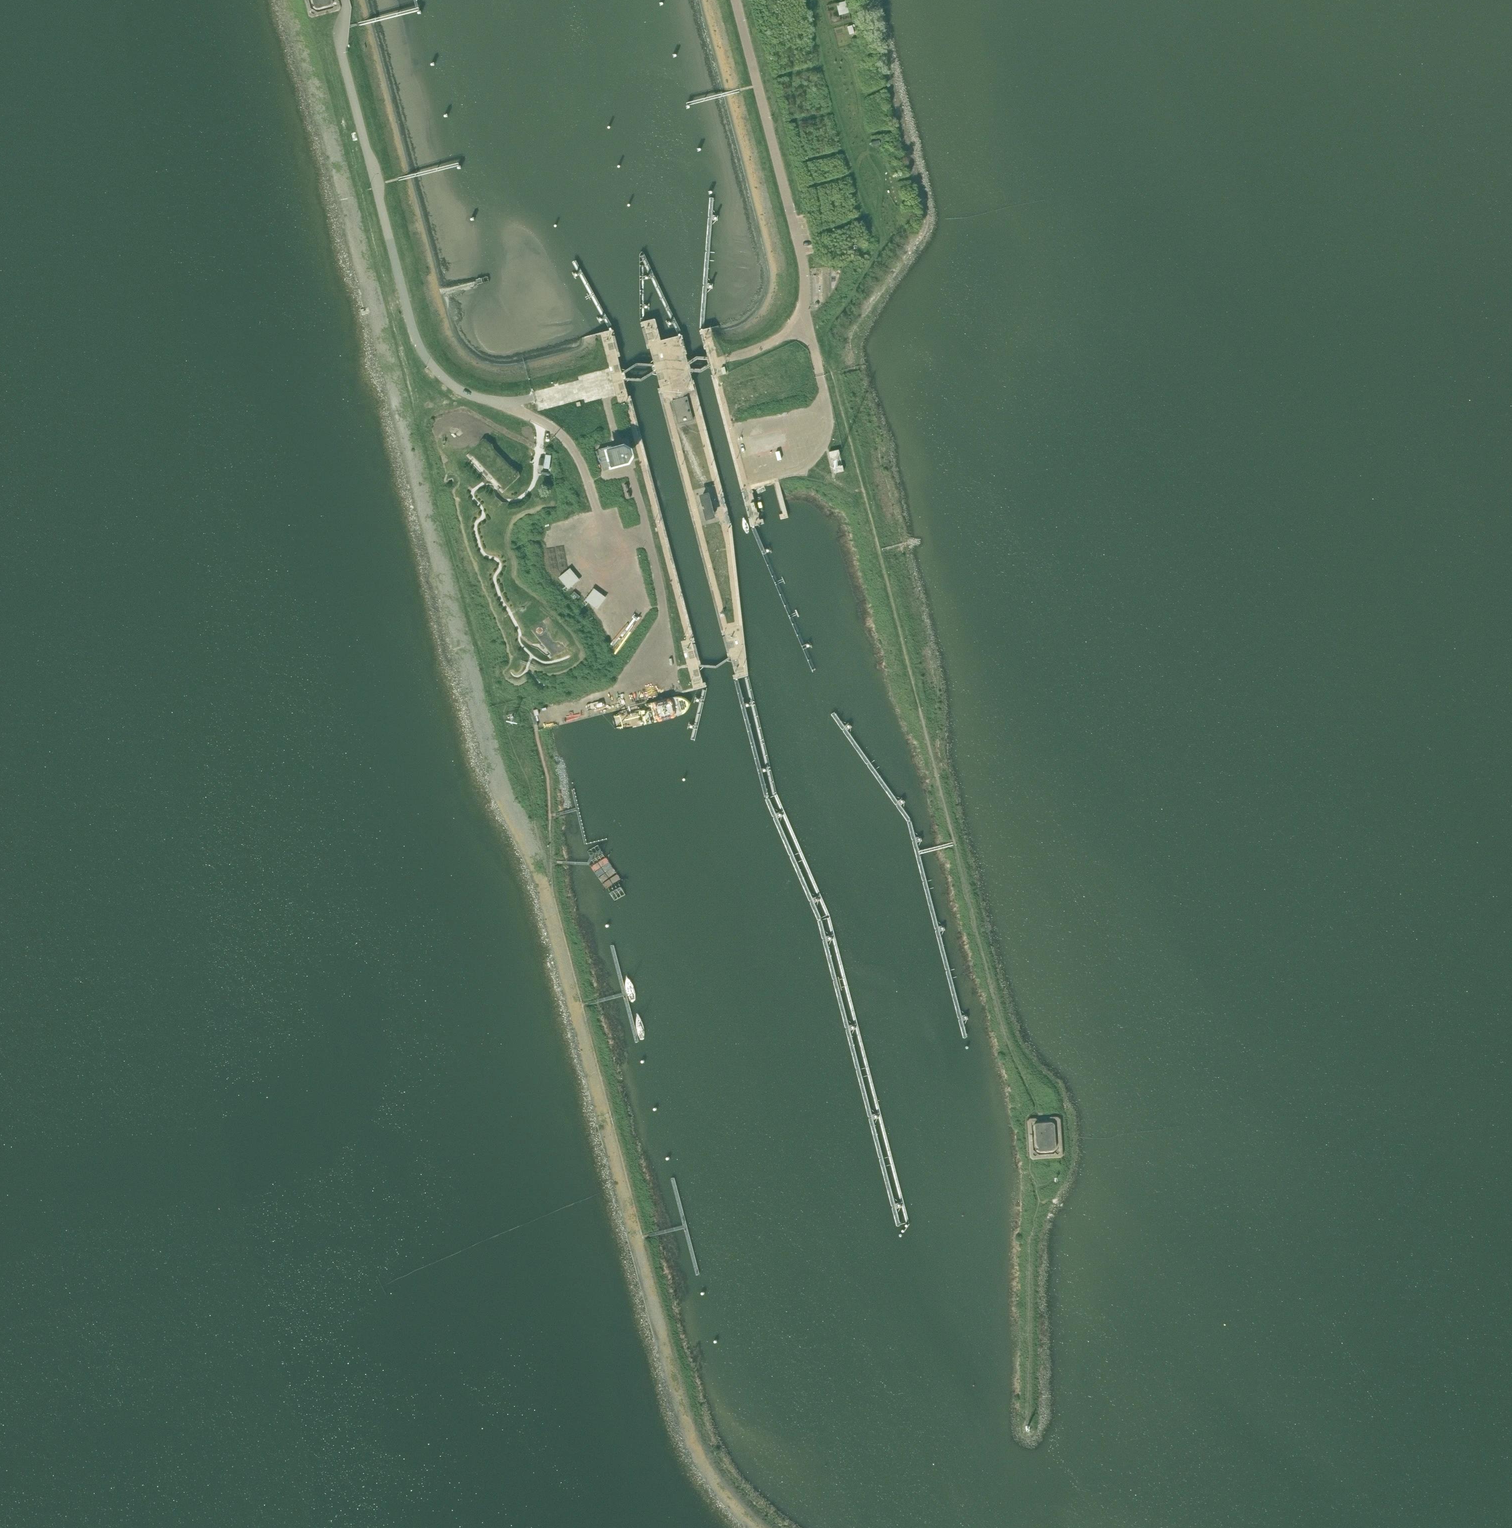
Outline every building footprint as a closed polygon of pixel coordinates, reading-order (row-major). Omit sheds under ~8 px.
[(309,17),(340,10),(338,0),(305,0),(309,17)] [(837,1),(840,13),(851,10),(848,0),(841,0),(837,1)] [(678,423),(694,419),(688,397),(673,400),(678,423)] [(615,469),(635,463),(639,456),(637,447),(630,444),(615,448),(614,444),(598,449),(603,470),(615,467),(615,469)] [(840,455),(838,449),(828,451),(830,457),(840,455)] [(843,470),(842,464),(832,467),(834,473),(843,470)] [(715,513),(715,512),(715,511),(715,510),(713,504),(711,505),(709,498),(709,497),(708,496),(707,496),(706,496),(705,493),(703,494),(703,497),(702,497),(702,498),(701,499),(701,500),(703,505),(702,506),(703,508),(704,508),(705,513),(705,514),(706,515),(707,515),(708,515),(709,518),(712,517),(712,516),(713,516),(714,515),(715,514),(715,513)] [(571,566),(559,575),(569,587),(581,578),(571,566)] [(598,608),(607,596),(595,586),(586,598),(598,608)] [(557,613),(540,627),(560,653),(578,639),(557,613)] [(1062,1117),(1027,1120),(1030,1159),(1064,1157),(1062,1117)]
